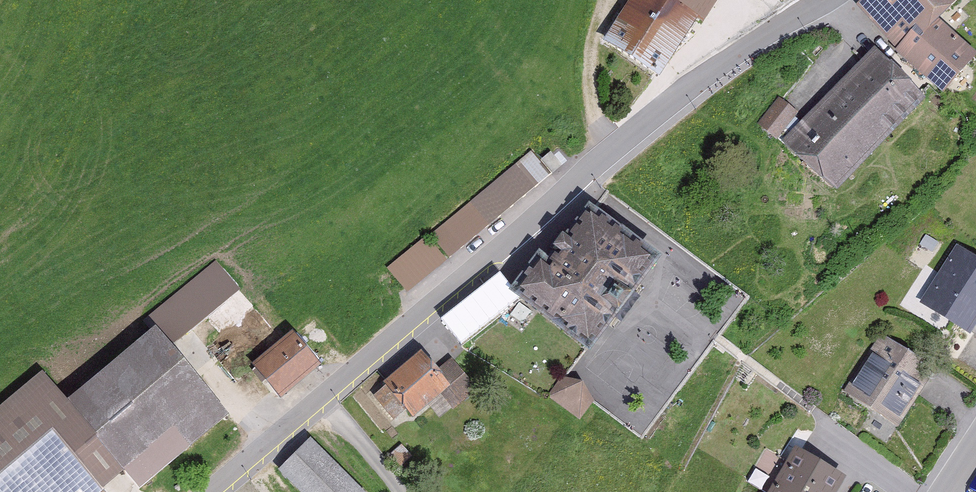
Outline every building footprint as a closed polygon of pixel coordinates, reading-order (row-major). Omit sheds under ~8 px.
[(604,40),(660,75),(697,18),(669,0),(629,0),(604,40)] [(697,18),(703,21),(717,0),(669,0),(697,18)] [(857,1),(898,46),(896,49),(943,90),(975,55),(975,51),(939,17),(956,0),(858,0),(857,1)] [(875,47),(785,141),(837,190),(927,96),(875,47)] [(799,112),(781,97),(759,122),(777,138),(799,112)] [(551,173),(532,151),(388,268),(407,291),(551,173)] [(588,201),(510,289),(590,348),(662,254),(588,201)] [(971,334),(975,326),(975,256),(957,244),(920,302),(971,334)] [(154,335),(74,402),(48,371),(0,411),(0,491),(107,491),(181,431),(196,448),(238,413),(180,345),(245,291),(218,260),(144,322),(154,335)] [(940,370),(883,333),(844,395),(900,431),(940,370)] [(295,336),(256,370),(284,401),(323,367),(295,336)] [(419,349),(385,378),(416,414),(443,391),(454,403),(476,385),(451,358),(440,368),(419,349)] [(566,376),(551,398),(585,421),(601,399),(566,376)] [(283,469),(307,491),(374,491),(316,436),(283,469)] [(849,478),(797,445),(767,491),(841,491),(849,478)]
